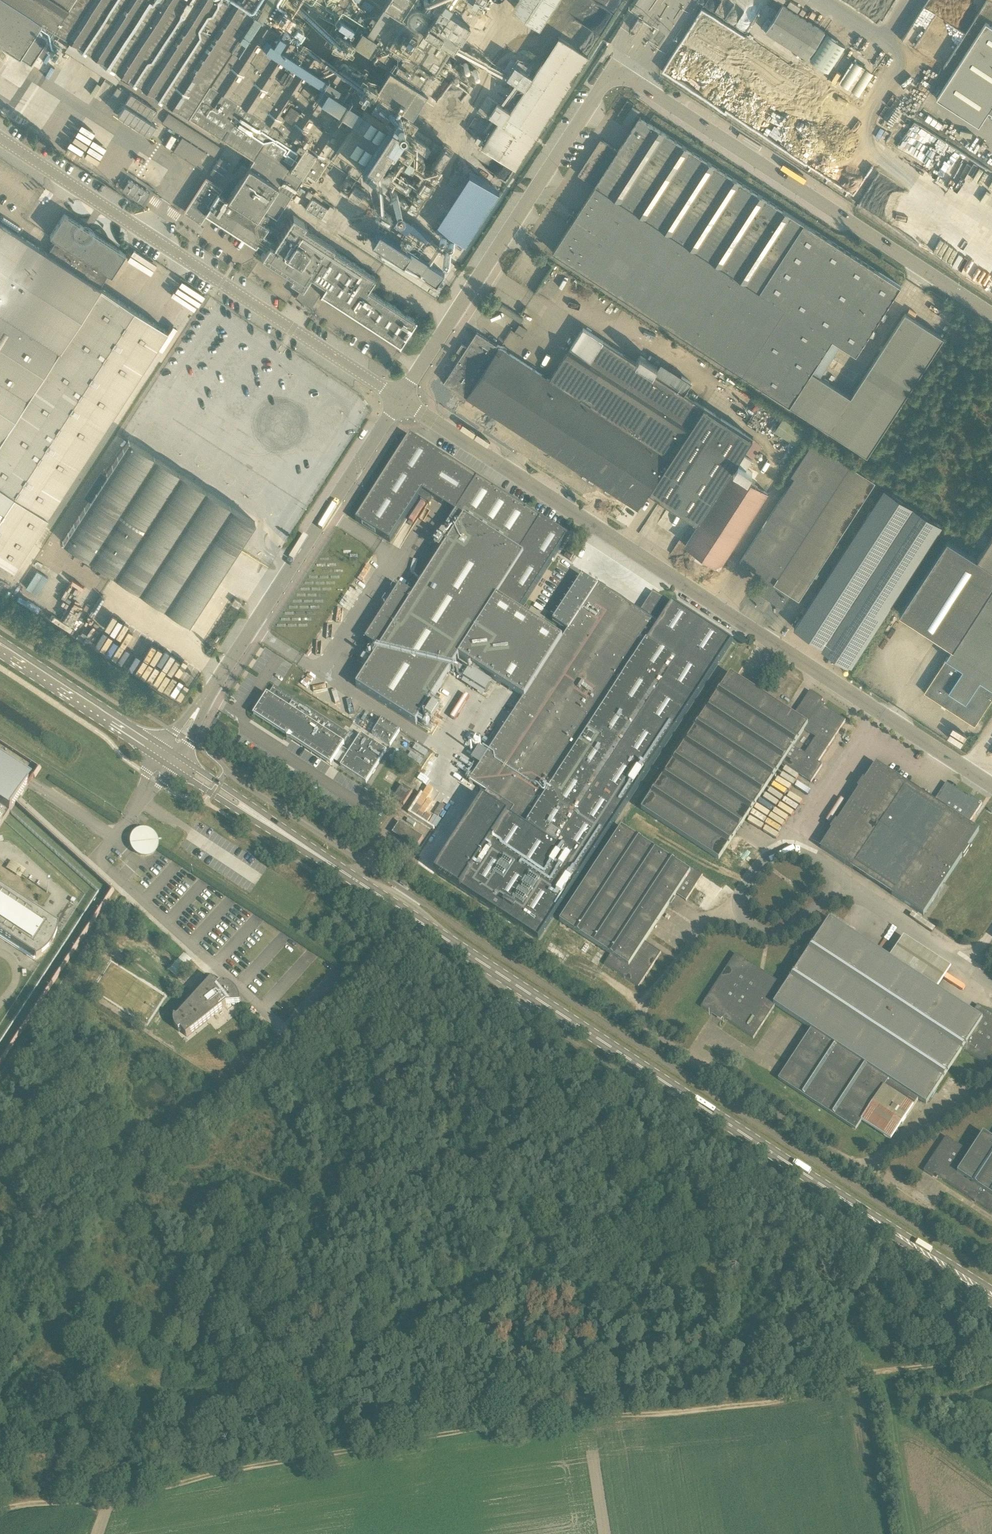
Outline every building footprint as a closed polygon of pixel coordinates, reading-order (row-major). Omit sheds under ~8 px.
[(58,32),(77,0),(0,0),(0,2),(38,27),(41,22),(58,32)] [(269,24),(248,11),(231,0),(77,0),(58,32),(70,40),(67,45),(76,50),(73,54),(90,65),(92,61),(117,78),(121,73),(190,118),(211,87),(328,160),(364,103),(372,92),(269,24)] [(255,0),(231,0),(248,11),(255,0)] [(248,11),(269,24),(284,0),(255,0),(248,11)] [(399,14),(376,0),(307,0),(306,2),(335,21),(340,12),(361,26),(376,35),(403,53),(393,68),(422,87),(422,88),(426,90),(430,93),(434,87),(434,88),(440,79),(432,73),(467,19),(438,0),(420,28),(399,14)] [(399,14),(408,0),(376,0),(399,14)] [(438,0),(467,19),(473,9),(476,11),(483,0),(438,0)] [(512,8),(541,27),(558,0),(517,0),(512,8)] [(766,31),(808,58),(825,31),(783,4),(766,31)] [(643,22),(638,19),(632,29),(637,32),(643,22)] [(986,23),(937,98),(979,126),(989,111),(991,113),(991,27),(986,23)] [(826,34),(810,60),(829,72),(846,46),(826,34)] [(499,121),(482,146),(501,159),(510,164),(516,168),(589,57),(559,37),(511,111),(499,103),(491,115),(499,121)] [(386,66),(393,55),(377,45),(370,56),(386,66)] [(673,53),(662,70),(692,89),(703,72),(673,53)] [(855,61),(854,63),(852,61),(839,82),(848,88),(861,67),(862,66),(855,61)] [(516,64),(508,76),(525,87),(533,75),(516,64)] [(872,74),(861,67),(848,88),(859,95),(872,74)] [(257,244),(265,249),(272,238),(269,236),(265,234),(264,233),(269,226),(257,218),(257,217),(263,209),(268,213),(276,218),(306,172),(316,178),(328,160),(211,87),(190,118),(253,159),(248,166),(242,163),(237,172),(242,175),(227,199),(219,194),(218,193),(205,213),(206,214),(256,246),(257,244)] [(157,110),(131,94),(117,117),(148,136),(155,125),(150,122),(157,110)] [(382,115),(364,103),(328,160),(357,179),(365,167),(386,181),(389,175),(404,185),(410,176),(411,177),(418,167),(416,166),(422,157),(407,148),(415,136),(410,133),(414,126),(416,123),(404,115),(404,116),(402,115),(396,124),(390,120),(382,115)] [(805,224),(649,123),(640,117),(619,151),(601,139),(578,175),(596,186),(760,292),(805,224)] [(871,198),(991,276),(991,183),(914,132),(882,181),(879,179),(875,186),(878,188),(871,198)] [(365,189),(354,182),(347,177),(340,188),(358,199),(365,189)] [(143,203),(150,193),(129,179),(123,189),(143,203)] [(199,217),(217,189),(207,183),(189,211),(199,217)] [(789,310),(760,292),(596,186),(576,217),(572,215),(570,218),(573,221),(553,252),(746,376),(789,310)] [(400,190),(392,202),(401,207),(410,207),(415,199),(400,190)] [(427,243),(432,236),(399,212),(393,219),(427,243)] [(13,568),(167,331),(100,287),(108,274),(111,276),(126,254),(64,214),(50,236),(56,240),(49,250),(51,251),(49,254),(0,222),(0,559),(13,568)] [(276,241),(272,238),(265,249),(261,256),(291,276),(289,280),(301,288),(302,289),(309,293),(307,296),(311,298),(313,299),(317,294),(316,293),(318,290),(320,292),(399,343),(398,343),(399,344),(405,334),(408,335),(412,330),(409,328),(415,318),(367,287),(375,275),(374,275),(335,249),(334,248),(334,247),(304,227),(306,224),(293,215),(282,232),(278,238),(276,241)] [(901,286),(833,242),(805,224),(760,292),(789,310),(746,376),(814,420),(825,427),(867,456),(944,338),(906,313),(851,397),(847,394),(821,377),(841,345),(856,355),(901,286)] [(438,285),(445,273),(378,230),(370,241),(438,285)] [(521,322),(524,318),(508,308),(506,312),(521,322)] [(477,332),(444,382),(638,509),(650,491),(698,523),(753,438),(604,341),(591,361),(571,348),(550,379),(477,332)] [(796,445),(805,432),(783,417),(774,430),(796,445)] [(520,612),(568,536),(410,436),(378,487),(356,521),(383,538),(390,543),(412,509),(419,498),(429,504),(432,498),(456,513),(447,526),(445,530),(453,535),(426,578),(422,584),(415,596),(400,587),(365,641),(380,650),(357,687),(416,725),(459,658),(524,699),(526,695),(514,686),(537,651),(550,659),(563,640),(520,612)] [(128,440),(62,542),(189,624),(255,522),(128,440)] [(794,478),(740,562),(766,578),(757,592),(782,609),(791,595),(799,600),(875,482),(862,474),(813,442),(791,476),(794,478)] [(96,469),(79,495),(84,498),(101,472),(96,469)] [(734,471),(686,546),(720,568),(768,493),(734,471)] [(852,666),(928,547),(942,526),(884,489),(794,628),(823,647),(822,649),(848,666),(850,664),(852,666)] [(977,559),(948,540),(900,613),(953,648),(924,693),(975,726),(991,700),(991,549),(986,546),(977,559)] [(567,552),(565,557),(571,561),(574,556),(567,552)] [(36,571),(25,587),(36,594),(47,578),(36,571)] [(582,875),(587,867),(714,674),(654,634),(659,626),(598,586),(583,577),(553,622),(568,632),(563,640),(550,659),(537,651),(514,686),(526,695),(524,699),(469,782),(500,802),(485,824),(516,844),(527,828),(556,847),(551,855),(582,875)] [(241,603),(235,599),(232,604),(238,607),(241,603)] [(768,755),(794,715),(731,674),(642,810),(719,861),(783,764),(768,755)] [(274,687),(269,695),(267,694),(254,715),(286,736),(288,740),(292,740),(331,765),(340,752),(347,756),(341,766),(367,783),(387,751),(361,734),(350,753),(342,748),(345,745),(343,744),(349,735),(275,686),(274,687)] [(811,783),(823,765),(818,763),(846,721),(821,704),(822,702),(824,700),(810,691),(794,715),(768,755),(783,764),(811,783)] [(378,726),(396,738),(401,729),(383,718),(378,726)] [(378,726),(372,733),(391,745),(396,738),(378,726)] [(873,880),(927,799),(907,786),(908,784),(876,764),(865,781),(864,780),(858,788),(860,789),(838,823),(836,822),(831,830),(833,830),(821,848),(853,869),(854,867),(873,880)] [(27,785),(0,767),(0,827),(5,820),(11,811),(17,802),(18,800),(21,796),(27,786),(27,785)] [(972,800),(954,788),(947,783),(933,803),(927,799),(873,880),(893,893),(892,895),(924,916),(963,856),(964,857),(969,850),(968,849),(979,831),(969,824),(982,804),(973,798),(972,800)] [(404,805),(412,792),(402,785),(394,799),(404,805)] [(400,822),(393,834),(416,849),(423,838),(400,822)] [(155,832),(152,830),(148,828),(145,827),(143,827),(138,829),(134,831),(131,835),(130,840),(130,845),(131,849),(135,853),(139,856),(144,857),(148,856),(151,855),(154,853),(157,850),(158,847),(159,843),(159,839),(157,835),(155,832)] [(647,944),(677,895),(686,901),(703,876),(692,869),(690,872),(622,827),(560,922),(611,955),(604,965),(639,987),(661,953),(647,944)] [(478,859),(484,848),(476,843),(470,854),(478,859)] [(543,854),(542,854),(540,854),(539,854),(538,855),(537,856),(537,857),(536,858),(536,859),(537,860),(537,861),(538,862),(539,863),(540,863),(541,863),(543,863),(544,862),(545,862),(545,861),(546,859),(546,858),(545,857),(545,856),(544,855),(543,854)] [(566,870),(565,870),(564,870),(563,870),(562,870),(561,871),(560,872),(560,873),(560,874),(560,875),(561,876),(561,877),(562,878),(563,878),(565,878),(566,878),(567,877),(567,876),(568,876),(568,874),(568,873),(568,872),(568,871),(567,871),(566,870)] [(34,960),(36,961),(40,958),(44,955),(48,952),(51,947),(53,943),(55,938),(56,938),(57,933),(57,928),(55,927),(0,891),(0,938),(34,960)] [(130,904),(126,908),(133,914),(137,910),(130,904)] [(701,1007),(707,1011),(712,1014),(713,1012),(723,1019),(754,1039),(775,1006),(811,1030),(778,1080),(856,1130),(862,1122),(873,1105),(901,1124),(901,1123),(917,1099),(927,1105),(932,1097),(963,1050),(987,1066),(991,1058),(991,1014),(978,1005),(973,1013),(970,1011),(951,999),(945,994),(938,990),(890,959),(839,925),(830,919),(827,923),(825,926),(813,945),(811,948),(806,956),(786,987),(764,972),(760,970),(736,954),(701,1007)] [(184,953),(169,970),(175,975),(190,958),(184,953)] [(178,1030),(179,1032),(181,1030),(187,1037),(227,1005),(242,1004),(241,1000),(240,997),(238,993),(236,990),(233,987),(230,985),(226,984),(223,983),(220,983),(220,984),(219,985),(212,979),(178,1017),(175,1017),(175,1018),(174,1021),(174,1023),(175,1025),(176,1027),(177,1029),(178,1030)] [(984,1135),(971,1154),(946,1137),(924,1171),(933,1177),(935,1175),(991,1212),(991,1140),(984,1135)]
